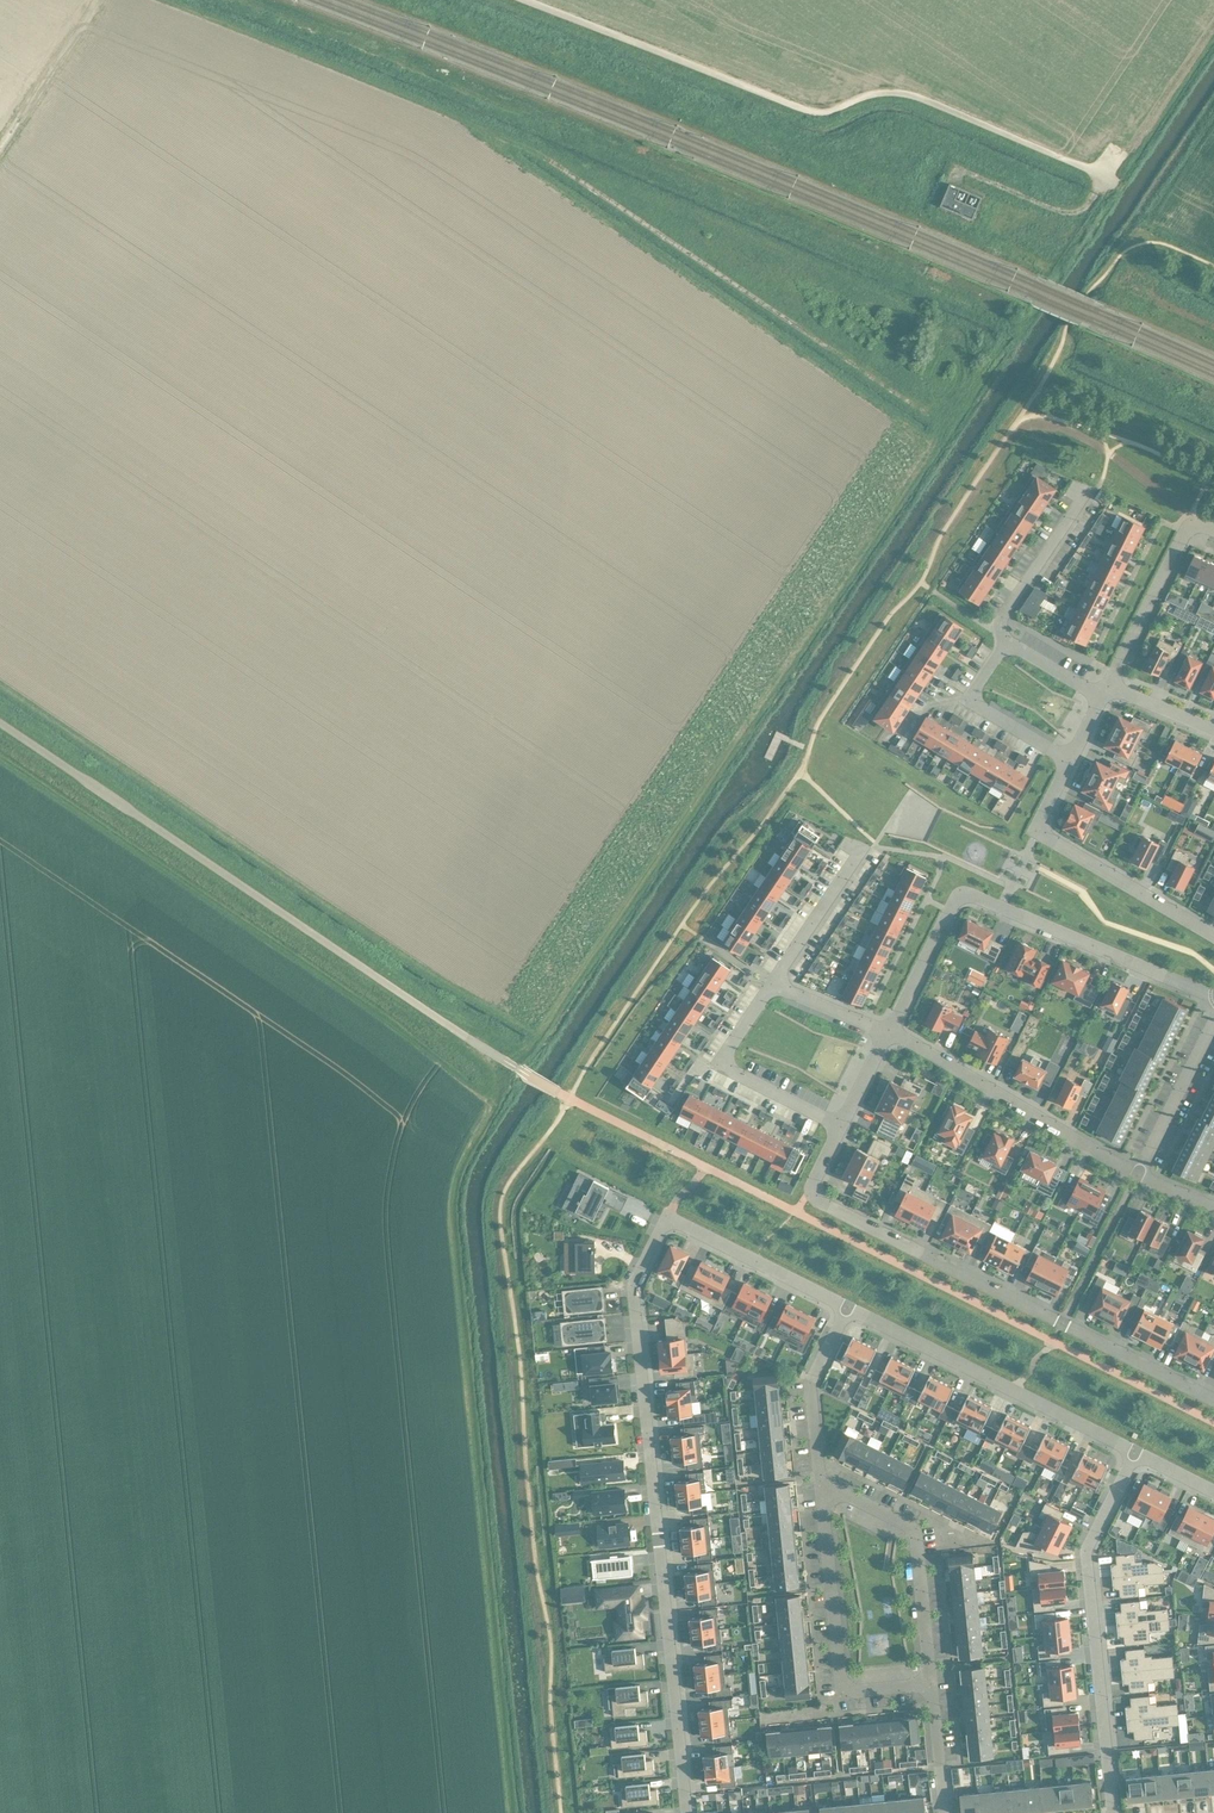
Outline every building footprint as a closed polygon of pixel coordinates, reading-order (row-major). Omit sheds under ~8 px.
[(981,197),(950,184),(940,207),(972,220),(981,197)] [(973,223),(983,224),(984,217),(975,215),(973,223)] [(1024,486),(1047,501),(1054,489),(1032,474),(1024,486)] [(1039,512),(1047,501),(1024,486),(1017,497),(1039,512)] [(1009,509),(1031,524),(1039,512),(1017,497),(1009,509)] [(1024,535),(1031,524),(1009,509),(1002,520),(1024,535)] [(1097,519),(1101,521),(1106,516),(1101,513),(1097,519)] [(1117,529),(1137,540),(1143,528),(1123,517),(1117,529)] [(1097,519),(1093,525),(1097,527),(1101,521),(1097,519)] [(994,531),(1016,546),(1024,535),(1002,520),(994,531)] [(1137,540),(1117,529),(1111,541),(1132,551),(1137,540)] [(994,531),(986,542),(1009,557),(1016,546),(994,531)] [(1083,540),(1087,543),(1091,537),(1087,534),(1083,540)] [(1083,540),(1079,546),(1083,549),(1087,543),(1083,540)] [(1132,551),(1111,541),(1106,552),(1126,563),(1132,551)] [(986,542),(979,554),(1001,569),(1009,557),(986,542)] [(1120,574),(1126,563),(1106,552),(1100,564),(1120,574)] [(994,580),(1001,569),(979,554),(971,565),(994,580)] [(1185,574),(1197,580),(1206,561),(1194,555),(1185,574)] [(1069,562),(1073,565),(1077,559),(1073,556),(1069,562)] [(1206,561),(1197,580),(1209,585),(1213,574),(1213,564),(1206,561)] [(1069,562),(1065,568),(1069,571),(1073,565),(1069,562)] [(1120,574),(1100,564),(1094,575),(1089,572),(1089,573),(1114,586),(1120,574)] [(964,576),(986,591),(994,580),(971,565),(964,576)] [(1109,597),(1114,586),(1089,573),(1083,584),(1109,597)] [(964,576),(956,588),(978,603),(986,591),(964,576)] [(1054,583),(1058,586),(1062,580),(1058,577),(1054,583)] [(1109,597),(1083,584),(1083,585),(1088,587),(1083,598),(1103,609),(1109,597)] [(1040,605),(1043,600),(1031,593),(1028,597),(1040,605)] [(1179,596),(1176,604),(1183,608),(1187,600),(1179,596)] [(1028,597),(1024,604),(1036,611),(1040,605),(1028,597)] [(1103,609),(1083,598),(1077,610),(1097,620),(1103,609)] [(1040,605),(1044,607),(1048,601),(1044,599),(1043,600),(1040,605)] [(1048,601),(1044,607),(1052,613),(1056,606),(1048,601)] [(1187,603),(1184,609),(1191,612),(1194,606),(1187,603)] [(1209,616),(1212,609),(1213,607),(1208,605),(1206,604),(1202,613),(1209,616)] [(1097,620),(1077,610),(1071,621),(1066,618),(1066,619),(1091,632),(1097,620)] [(931,625),(954,640),(962,628),(939,613),(931,625)] [(1192,614),(1189,621),(1194,624),(1198,617),(1192,614)] [(1195,624),(1202,628),(1206,620),(1199,616),(1195,624)] [(1091,632),(1066,619),(1060,631),(1085,644),(1091,632)] [(946,651),(954,640),(931,625),(924,636),(946,651)] [(946,651),(924,636),(916,647),(939,662),(946,651)] [(1141,670),(1151,675),(1152,671),(1158,675),(1163,666),(1163,667),(1167,660),(1173,663),(1182,645),(1174,641),(1172,646),(1159,639),(1148,661),(1146,660),(1141,670)] [(972,645),(969,650),(975,654),(978,649),(972,645)] [(931,674),(939,662),(916,647),(909,659),(931,674)] [(1190,653),(1182,649),(1175,663),(1182,666),(1175,680),(1177,682),(1176,685),(1185,689),(1187,686),(1189,687),(1201,663),(1188,656),(1190,653)] [(972,659),(975,654),(969,650),(966,655),(972,659)] [(931,674),(909,659),(901,670),(923,685),(931,674)] [(1207,660),(1201,673),(1207,677),(1200,691),(1202,692),(1201,695),(1210,700),(1212,697),(1213,698),(1213,667),(1213,665),(1213,663),(1207,660)] [(954,673),(960,677),(963,672),(957,668),(954,673)] [(893,681),(916,696),(923,685),(901,670),(893,681)] [(957,682),(960,677),(954,673),(951,678),(957,682)] [(940,680),(937,685),(943,689),(946,684),(940,680)] [(886,692),(908,707),(916,696),(893,681),(886,692)] [(886,692),(878,704),(901,719),(908,707),(886,692)] [(893,730),(901,719),(878,704),(870,715),(893,730)] [(954,723),(958,717),(952,714),(949,720),(954,723)] [(958,717),(954,723),(959,726),(963,720),(958,717)] [(1146,739),(1152,726),(1137,719),(1134,725),(1119,717),(1112,731),(1137,744),(1140,736),(1146,739)] [(915,737),(927,744),(938,725),(927,718),(915,737)] [(949,731),(938,725),(927,744),(938,751),(949,731)] [(1162,731),(1169,735),(1172,728),(1165,725),(1162,731)] [(976,736),(980,730),(975,727),(971,733),(976,736)] [(976,736),(981,739),(985,733),(980,730),(976,736)] [(960,738),(949,731),(938,751),(949,757),(960,738)] [(1133,752),(1137,744),(1112,731),(1105,745),(1120,753),(1117,759),(1132,767),(1138,754),(1133,752)] [(960,738),(949,757),(959,763),(956,768),(957,769),(971,744),(960,738)] [(993,746),(998,749),(1002,743),(997,740),(993,746)] [(1165,760),(1178,767),(1188,748),(1174,741),(1165,760)] [(998,749),(1003,753),(1007,746),(1002,743),(998,749)] [(895,746),(890,744),(887,749),(895,753),(898,748),(895,746)] [(982,751),(971,744),(957,769),(968,775),(982,751)] [(895,753),(903,758),(906,753),(898,748),(895,753)] [(1188,748),(1178,767),(1192,774),(1202,754),(1188,748)] [(993,758),(982,751),(968,775),(971,771),(981,777),(978,782),(979,782),(993,758)] [(1020,763),(1024,756),(1019,753),(1015,760),(1020,763)] [(1024,756),(1020,763),(1025,766),(1029,760),(1024,756)] [(1004,764),(993,758),(979,782),(990,789),(1004,764)] [(1090,776),(1114,788),(1118,781),(1123,783),(1130,771),(1115,763),(1112,770),(1097,762),(1096,765),(1093,763),(1089,773),(1091,774),(1090,776)] [(1015,771),(1004,764),(990,789),(993,784),(1004,790),(1015,771)] [(1027,778),(1015,771),(1004,790),(1015,797),(1027,778)] [(1090,776),(1088,779),(1086,777),(1082,787),(1084,788),(1083,790),(1098,798),(1094,804),(1109,811),(1115,799),(1110,796),(1114,788),(1090,776)] [(1189,794),(1196,779),(1190,776),(1182,791),(1189,794)] [(1160,802),(1163,797),(1156,794),(1154,799),(1160,802)] [(1169,801),(1163,797),(1160,802),(1167,806),(1169,801)] [(1082,808),(1075,805),(1064,827),(1082,836),(1091,818),(1097,821),(1102,812),(1085,803),(1082,808)] [(1182,824),(1185,818),(1177,814),(1174,820),(1182,824)] [(1204,817),(1198,814),(1195,819),(1201,823),(1204,817)] [(1210,821),(1204,817),(1201,823),(1207,826),(1210,821)] [(1112,826),(1120,830),(1124,822),(1116,818),(1112,826)] [(814,832),(808,827),(803,824),(804,823),(803,822),(795,834),(795,835),(812,847),(821,834),(820,833),(819,835),(814,832)] [(1213,838),(1213,831),(1210,830),(1206,839),(1212,842),(1213,838)] [(788,845),(805,857),(812,847),(795,835),(795,834),(791,832),(784,843),(787,846),(788,845)] [(1133,846),(1137,848),(1132,860),(1134,861),(1134,862),(1141,866),(1141,865),(1147,868),(1150,861),(1157,865),(1168,844),(1160,840),(1158,844),(1143,837),(1142,839),(1138,837),(1133,846)] [(798,868),(805,857),(788,845),(787,846),(780,856),(798,868)] [(1175,850),(1168,864),(1175,868),(1168,882),(1171,883),(1170,886),(1179,890),(1180,888),(1183,889),(1194,868),(1184,863),(1188,856),(1175,850)] [(773,867),(791,879),(798,868),(780,856),(773,867)] [(818,866),(823,869),(827,863),(822,860),(818,866)] [(773,867),(766,878),(784,889),(791,879),(773,867)] [(893,876),(920,889),(926,876),(925,876),(925,877),(908,868),(908,867),(907,867),(907,868),(904,867),(900,875),(895,872),(893,876)] [(1212,874),(1206,871),(1203,877),(1209,880),(1212,874)] [(874,881),(875,881),(879,875),(874,872),(870,878),(874,881)] [(901,880),(895,891),(914,901),(920,889),(893,876),(901,880)] [(776,900),(784,889),(766,878),(759,888),(776,900)] [(1202,894),(1205,888),(1199,885),(1196,891),(1202,894)] [(805,896),(808,891),(805,888),(804,887),(800,893),(805,896)] [(759,888),(752,899),(769,911),(776,900),(759,888)] [(887,895),(884,900),(908,912),(914,901),(895,891),(892,898),(887,895)] [(1202,894),(1196,891),(1193,898),(1198,901),(1202,894)] [(769,911),(752,899),(745,910),(762,921),(769,911)] [(859,902),(855,899),(851,905),(856,908),(860,903),(859,902)] [(908,912),(884,900),(884,901),(889,903),(883,914),(902,924),(908,912)] [(737,920),(755,932),(762,921),(745,910),(738,920),(737,920)] [(878,926),(896,935),(902,924),(883,914),(878,926)] [(730,931),(748,943),(755,932),(737,920),(738,920),(735,918),(728,930),(730,931)] [(987,942),(992,932),(968,920),(966,922),(964,921),(960,929),(963,930),(959,937),(978,946),(975,953),(994,963),(1001,949),(987,942)] [(878,926),(872,937),(891,947),(896,935),(878,926)] [(739,955),(748,943),(730,931),(722,943),(723,944),(724,943),(728,946),(735,950),(739,953),(739,954),(739,955)] [(767,940),(769,941),(773,944),(777,938),(771,934),(767,940)] [(885,958),(891,947),(872,937),(866,949),(885,958)] [(1039,987),(1050,965),(1037,959),(1036,961),(1032,959),(1036,950),(1028,946),(1026,944),(1024,943),(1021,943),(1019,942),(1018,944),(1014,945),(1011,952),(1012,955),(1006,967),(1023,976),(1024,975),(1028,977),(1026,980),(1039,987)] [(879,970),(885,958),(866,949),(860,960),(879,970)] [(756,955),(752,961),(758,965),(762,959),(756,955)] [(710,956),(703,967),(723,980),(731,968),(730,968),(729,969),(714,958),(714,957),(713,956),(713,957),(710,956)] [(879,970),(860,960),(855,971),(850,969),(873,981),(879,970)] [(1054,981),(1077,993),(1074,999),(1090,1007),(1099,989),(1090,984),(1089,985),(1083,982),(1087,974),(1079,970),(1080,968),(1072,964),(1071,966),(1063,962),(1054,981)] [(723,980),(703,967),(705,969),(698,979),(695,976),(694,977),(716,991),(723,980)] [(844,981),(868,993),(873,981),(850,969),(847,974),(850,975),(846,982),(844,980),(844,981)] [(933,976),(938,978),(941,977),(943,972),(937,969),(933,976)] [(978,975),(974,983),(982,987),(986,979),(978,975)] [(708,1001),(716,991),(694,977),(687,987),(708,1001)] [(855,1001),(856,1002),(861,1004),(860,1005),(861,1006),(862,1005),(868,993),(844,981),(838,993),(843,995),(842,996),(843,997),(844,996),(848,998),(847,1000),(854,1004),(855,1001)] [(1128,989),(1113,981),(1101,1005),(1116,1012),(1113,1016),(1121,1020),(1132,999),(1125,995),(1128,989)] [(708,1001),(687,987),(687,988),(691,990),(684,1000),(680,998),(701,1012),(708,1001)] [(727,991),(723,996),(726,998),(729,1000),(733,994),(727,991)] [(1145,993),(1141,1000),(1147,1003),(1151,996),(1145,993)] [(673,1009),(694,1023),(701,1012),(680,998),(673,1009)] [(1164,998),(1159,1008),(1181,1019),(1186,1009),(1164,998)] [(1144,1009),(1147,1003),(1141,1000),(1138,1006),(1144,1009)] [(944,1025),(956,1031),(962,1018),(950,1012),(952,1009),(936,1001),(924,1023),(941,1031),(944,1025)] [(1181,1019),(1159,1008),(1154,1019),(1176,1030),(1181,1019)] [(676,1011),(669,1022),(687,1034),(694,1023),(673,1009),(676,1011)] [(1134,1014),(1131,1020),(1137,1023),(1140,1017),(1134,1014)] [(1170,1040),(1176,1030),(1154,1019),(1149,1029),(1170,1040)] [(1014,1020),(1010,1028),(1017,1032),(1022,1024),(1014,1020)] [(1137,1023),(1131,1020),(1128,1027),(1134,1030),(1137,1023)] [(669,1022),(662,1032),(680,1044),(687,1034),(669,1022)] [(1170,1040),(1149,1029),(1144,1039),(1165,1050),(1170,1040)] [(989,1030),(986,1037),(975,1032),(968,1046),(979,1051),(977,1054),(996,1064),(1008,1039),(989,1030)] [(672,1055),(680,1044),(662,1032),(655,1043),(672,1055)] [(1124,1034),(1121,1041),(1127,1044),(1130,1037),(1124,1034)] [(1079,1038),(1074,1049),(1080,1052),(1085,1042),(1079,1038)] [(1160,1060),(1165,1050),(1144,1039),(1139,1049),(1136,1048),(1160,1060)] [(1127,1044),(1121,1041),(1118,1047),(1124,1050),(1127,1044)] [(655,1043),(648,1054),(665,1066),(672,1055),(655,1043)] [(1160,1061),(1160,1060),(1136,1048),(1131,1058),(1152,1069),(1157,1060),(1160,1061)] [(1111,1053),(1107,1059),(1113,1062),(1117,1056),(1111,1053)] [(658,1076),(665,1066),(648,1054),(641,1065),(658,1076)] [(1152,1069),(1131,1058),(1126,1069),(1147,1079),(1152,1069)] [(1014,1076),(1015,1076),(1023,1080),(1029,1083),(1036,1087),(1037,1088),(1038,1087),(1041,1081),(1049,1085),(1059,1066),(1049,1062),(1045,1070),(1023,1059),(1024,1059),(1022,1059),(1022,1060),(1021,1061),(1019,1060),(1016,1067),(1018,1068),(1014,1075),(1014,1076)] [(1113,1062),(1107,1059),(1104,1066),(1110,1069),(1113,1062)] [(641,1065),(633,1075),(651,1087),(658,1076),(641,1065)] [(1142,1089),(1147,1079),(1126,1069),(1121,1079),(1145,1091),(1145,1090),(1142,1089)] [(642,1100),(651,1087),(633,1075),(625,1088),(626,1089),(627,1087),(643,1098),(642,1099),(642,1100)] [(1104,1075),(1100,1081),(1106,1084),(1110,1078),(1104,1075)] [(1092,1083),(1084,1080),(1081,1086),(1066,1079),(1056,1100),(1071,1108),(1078,1093),(1085,1097),(1092,1083)] [(1123,1081),(1118,1090),(1140,1101),(1145,1091),(1121,1079),(1120,1079),(1123,1081)] [(909,1109),(916,1095),(918,1096),(922,1088),(908,1081),(904,1088),(891,1082),(885,1089),(881,1095),(909,1109)] [(1106,1084),(1100,1081),(1097,1088),(1103,1091),(1106,1084)] [(718,1096),(719,1095),(721,1091),(715,1087),(712,1093),(718,1096)] [(1134,1111),(1140,1101),(1118,1090),(1113,1101),(1134,1111)] [(679,1113),(692,1119),(701,1101),(688,1094),(688,1095),(689,1096),(686,1101),(684,1100),(681,1107),(683,1108),(681,1113),(679,1112),(679,1113)] [(898,1131),(909,1109),(881,1095),(878,1104),(876,1110),(889,1117),(885,1124),(898,1131)] [(1093,1095),(1090,1102),(1096,1105),(1099,1098),(1093,1095)] [(713,1107),(701,1101),(692,1119),(703,1125),(713,1107)] [(1113,1101),(1108,1111),(1129,1122),(1134,1111),(1113,1101)] [(1093,1111),(1096,1105),(1090,1102),(1087,1108),(1093,1111)] [(955,1145),(953,1149),(962,1154),(971,1135),(964,1131),(971,1117),(962,1113),(964,1110),(955,1105),(953,1108),(952,1108),(951,1109),(949,1107),(944,1116),(947,1118),(940,1131),(948,1136),(946,1141),(955,1145)] [(713,1133),(714,1134),(724,1112),(713,1107),(703,1125),(715,1131),(713,1133)] [(1207,1109),(1202,1119),(1199,1118),(1213,1126),(1213,1113),(1207,1109)] [(1103,1121),(1124,1132),(1129,1122),(1108,1111),(1103,1121)] [(736,1118),(724,1112),(714,1134),(725,1139),(736,1118)] [(1089,1119),(1083,1116),(1080,1123),(1086,1126),(1089,1119)] [(727,1137),(738,1143),(747,1124),(736,1118),(725,1139),(726,1140),(727,1137)] [(1199,1118),(1194,1128),(1213,1138),(1213,1126),(1199,1118)] [(1119,1143),(1124,1132),(1103,1121),(1097,1132),(1119,1143)] [(759,1130),(747,1124),(738,1143),(749,1148),(759,1130)] [(790,1125),(788,1129),(787,1132),(793,1135),(796,1128),(790,1125)] [(1194,1128),(1189,1139),(1211,1150),(1213,1143),(1213,1138),(1194,1128)] [(759,1130),(749,1148),(761,1154),(770,1135),(759,1130)] [(1013,1139),(1004,1134),(1004,1135),(996,1131),(993,1137),(987,1134),(984,1142),(989,1144),(983,1156),(993,1161),(990,1166),(1005,1174),(1012,1159),(1005,1155),(1013,1139)] [(761,1154),(772,1160),(782,1141),(770,1135),(761,1154)] [(1189,1139),(1184,1149),(1205,1160),(1211,1150),(1189,1139)] [(850,1163),(872,1174),(879,1160),(882,1153),(888,1156),(892,1148),(878,1140),(870,1155),(857,1149),(850,1163)] [(784,1166),(793,1147),(782,1141),(772,1160),(784,1166)] [(898,1146),(895,1153),(903,1157),(906,1150),(898,1146)] [(793,1147),(784,1166),(798,1173),(798,1172),(796,1171),(805,1154),(807,1155),(807,1154),(793,1147)] [(1179,1159),(1200,1170),(1205,1160),(1184,1149),(1179,1159)] [(1042,1192),(1051,1196),(1059,1179),(1051,1175),(1056,1164),(1031,1152),(1022,1169),(1041,1178),(1037,1187),(1043,1190),(1042,1192)] [(911,1164),(919,1169),(924,1159),(916,1155),(911,1164)] [(1195,1181),(1200,1170),(1179,1159),(1173,1170),(1195,1181)] [(872,1174),(850,1163),(843,1176),(858,1184),(852,1196),(866,1203),(870,1195),(863,1192),(865,1187),(865,1188),(872,1174)] [(593,1216),(602,1197),(607,1200),(612,1190),(608,1189),(609,1188),(594,1180),(593,1181),(578,1173),(573,1184),(574,1185),(574,1183),(579,1186),(569,1207),(580,1213),(579,1216),(579,1217),(581,1213),(593,1219),(594,1217),(593,1216)] [(896,1214),(910,1221),(925,1192),(917,1188),(920,1181),(907,1175),(896,1196),(903,1199),(896,1214)] [(1080,1210),(1092,1186),(1086,1184),(1087,1182),(1080,1178),(1072,1194),(1064,1190),(1057,1205),(1065,1209),(1067,1204),(1080,1210)] [(787,1184),(784,1191),(790,1194),(794,1187),(787,1184)] [(1092,1186),(1080,1210),(1092,1216),(1088,1223),(1096,1227),(1104,1210),(1097,1207),(1105,1191),(1098,1187),(1097,1189),(1092,1186)] [(983,1190),(977,1187),(973,1194),(979,1197),(983,1190)] [(946,1202),(925,1192),(910,1221),(924,1228),(931,1213),(938,1217),(946,1202)] [(992,1204),(1001,1208),(1003,1202),(995,1199),(992,1204)] [(1026,1200),(1021,1210),(1031,1215),(1034,1208),(1036,1205),(1026,1200)] [(942,1237),(944,1238),(943,1241),(952,1246),(953,1243),(956,1244),(971,1215),(950,1204),(943,1219),(949,1222),(942,1237)] [(1044,1214),(1034,1208),(1031,1215),(1040,1220),(1044,1214)] [(1154,1218),(1140,1211),(1134,1225),(1126,1221),(1119,1235),(1132,1242),(1135,1235),(1144,1239),(1146,1235),(1154,1218)] [(971,1215),(956,1244),(958,1245),(957,1248),(966,1253),(967,1250),(970,1251),(977,1236),(984,1239),(991,1225),(971,1215)] [(1154,1218),(1146,1235),(1154,1239),(1151,1246),(1164,1252),(1171,1238),(1163,1234),(1168,1225),(1154,1218)] [(1010,1242),(989,1231),(982,1245),(989,1249),(985,1259),(998,1266),(1010,1242)] [(1196,1252),(1203,1239),(1201,1238),(1202,1236),(1195,1232),(1194,1234),(1188,1231),(1176,1254),(1186,1259),(1183,1266),(1195,1272),(1204,1256),(1196,1252)] [(1088,1233),(1083,1244),(1092,1248),(1097,1237),(1088,1233)] [(568,1242),(569,1272),(595,1272),(594,1242),(568,1242)] [(1010,1242),(998,1266),(1012,1273),(1017,1263),(1025,1267),(1027,1261),(1032,1252),(1010,1242)] [(671,1246),(659,1270),(675,1278),(671,1284),(678,1288),(684,1276),(678,1273),(687,1255),(671,1246)] [(1027,1261),(1035,1265),(1027,1280),(1041,1287),(1053,1263),(1045,1259),(1048,1253),(1035,1247),(1032,1252),(1027,1261)] [(1108,1247),(1104,1256),(1110,1258),(1114,1250),(1108,1247)] [(1053,1263),(1041,1287),(1055,1294),(1062,1279),(1070,1283),(1077,1268),(1064,1261),(1061,1266),(1053,1263)] [(700,1298),(715,1269),(701,1262),(696,1272),(689,1269),(679,1288),(700,1298)] [(1122,1264),(1118,1273),(1124,1276),(1128,1267),(1122,1264)] [(729,1276),(715,1269),(700,1298),(722,1309),(729,1294),(722,1290),(729,1276)] [(1195,1280),(1186,1275),(1179,1289),(1189,1293),(1195,1280)] [(1095,1317),(1103,1321),(1116,1294),(1102,1287),(1106,1281),(1098,1277),(1089,1296),(1096,1299),(1090,1312),(1096,1315),(1095,1317)] [(731,1313),(743,1319),(758,1290),(745,1283),(739,1295),(731,1291),(721,1311),(730,1316),(731,1313)] [(564,1314),(602,1310),(602,1311),(603,1311),(602,1301),(603,1301),(603,1300),(601,1300),(600,1289),(602,1289),(601,1288),(562,1292),(562,1293),(563,1293),(565,1313),(564,1313),(564,1314)] [(764,1311),(766,1307),(771,1297),(758,1290),(743,1319),(755,1325),(754,1328),(762,1332),(770,1315),(764,1311)] [(1116,1294),(1103,1321),(1110,1324),(1111,1322),(1118,1326),(1123,1315),(1125,1314),(1131,1317),(1137,1305),(1141,1298),(1133,1294),(1130,1301),(1116,1294)] [(664,1298),(659,1307),(666,1311),(671,1302),(664,1298)] [(1194,1299),(1189,1309),(1195,1311),(1200,1302),(1194,1299)] [(766,1331),(786,1341),(800,1311),(787,1305),(780,1319),(774,1316),(766,1331)] [(1137,1305),(1131,1317),(1130,1320),(1137,1324),(1133,1333),(1146,1340),(1158,1316),(1137,1305)] [(684,1309),(680,1316),(688,1320),(692,1314),(684,1309)] [(814,1318),(800,1311),(786,1341),(798,1347),(797,1350),(804,1353),(814,1334),(807,1331),(814,1318)] [(1158,1316),(1146,1340),(1160,1347),(1163,1342),(1170,1345),(1175,1336),(1180,1327),(1158,1316)] [(604,1329),(605,1329),(605,1328),(604,1328),(603,1318),(603,1319),(560,1323),(560,1324),(561,1324),(563,1344),(562,1344),(562,1345),(606,1340),(605,1340),(604,1329)] [(659,1342),(660,1357),(687,1354),(684,1324),(672,1318),(665,1319),(666,1337),(667,1337),(668,1341),(659,1342)] [(705,1321),(702,1328),(709,1331),(713,1325),(705,1321)] [(1183,1321),(1180,1327),(1175,1336),(1183,1339),(1175,1354),(1177,1356),(1176,1358),(1186,1362),(1187,1360),(1189,1361),(1201,1337),(1193,1333),(1196,1328),(1183,1321)] [(714,1326),(711,1332),(717,1334),(720,1329),(714,1326)] [(1189,1361),(1191,1363),(1190,1365),(1199,1369),(1201,1367),(1203,1368),(1210,1353),(1213,1355),(1213,1337),(1212,1336),(1209,1341),(1201,1337),(1189,1361)] [(853,1366),(864,1343),(852,1337),(841,1360),(853,1366)] [(750,1343),(746,1350),(753,1353),(756,1346),(750,1343)] [(864,1343),(853,1366),(859,1369),(856,1375),(862,1378),(876,1350),(864,1343)] [(757,1345),(753,1354),(761,1358),(766,1350),(757,1345)] [(612,1370),(611,1359),(610,1359),(609,1353),(605,1353),(604,1346),(589,1347),(590,1355),(583,1355),(585,1373),(587,1372),(588,1375),(596,1374),(596,1372),(612,1370)] [(687,1354),(660,1357),(662,1372),(678,1371),(679,1378),(695,1376),(693,1353),(687,1354)] [(889,1389),(903,1363),(891,1357),(882,1373),(875,1369),(869,1382),(877,1386),(878,1384),(889,1389)] [(900,1397),(908,1401),(914,1389),(907,1385),(915,1369),(903,1363),(889,1389),(901,1395),(900,1397)] [(755,1389),(778,1387),(777,1374),(754,1376),(755,1389)] [(610,1376),(589,1378),(590,1387),(591,1387),(593,1403),(619,1400),(618,1391),(616,1392),(615,1383),(610,1384),(610,1376)] [(930,1405),(941,1382),(929,1376),(921,1392),(914,1389),(908,1401),(915,1405),(918,1399),(930,1405)] [(727,1387),(732,1389),(736,1381),(731,1379),(727,1387)] [(667,1405),(696,1402),(694,1381),(679,1383),(680,1390),(667,1391),(666,1391),(666,1394),(663,1394),(664,1403),(663,1403),(663,1404),(667,1403),(667,1405)] [(946,1421),(952,1408),(945,1405),(953,1388),(941,1382),(930,1405),(941,1411),(938,1417),(946,1421)] [(860,1401),(866,1388),(859,1384),(853,1398),(860,1401)] [(778,1387),(755,1389),(756,1402),(779,1399),(778,1387)] [(833,1388),(831,1393),(838,1397),(840,1391),(833,1388)] [(960,1412),(952,1408),(946,1421),(954,1425),(955,1422),(966,1428),(980,1402),(968,1395),(960,1412)] [(779,1399),(756,1402),(757,1414),(781,1412),(779,1399)] [(860,1401),(857,1407),(864,1410),(867,1405),(860,1401)] [(696,1402),(667,1405),(667,1406),(663,1406),(663,1407),(664,1407),(665,1415),(668,1415),(669,1416),(669,1417),(668,1417),(668,1418),(679,1417),(682,1416),(683,1424),(705,1421),(704,1413),(693,1414),(691,1403),(696,1402)] [(980,1402),(966,1428),(978,1434),(977,1436),(985,1440),(991,1428),(984,1424),(992,1408),(980,1402)] [(605,1422),(601,1422),(600,1412),(599,1412),(585,1414),(585,1413),(584,1414),(573,1415),(573,1416),(574,1416),(575,1428),(575,1429),(583,1428),(585,1445),(584,1445),(584,1446),(595,1445),(595,1446),(602,1445),(602,1444),(616,1443),(616,1442),(615,1442),(614,1430),(615,1430),(614,1424),(605,1425),(605,1422)] [(781,1412),(757,1414),(759,1427),(782,1424),(781,1412)] [(864,1421),(867,1416),(859,1412),(857,1417),(864,1421)] [(994,1442),(1005,1448),(1018,1421),(1006,1415),(998,1431),(991,1428),(985,1440),(993,1444),(994,1442)] [(864,1421),(872,1424),(874,1420),(867,1416),(864,1421)] [(889,1428),(891,1424),(883,1420),(881,1425),(889,1428)] [(1023,1459),(1029,1447),(1022,1443),(1031,1427),(1018,1421),(1005,1448),(1006,1447),(1017,1452),(1015,1455),(1023,1459)] [(782,1424),(759,1427),(760,1439),(783,1437),(782,1424)] [(889,1428),(896,1432),(899,1428),(891,1424),(889,1428)] [(669,1450),(701,1447),(700,1435),(704,1434),(703,1426),(683,1428),(684,1435),(670,1437),(670,1438),(671,1438),(671,1441),(668,1441),(669,1450)] [(925,1431),(921,1438),(928,1442),(932,1435),(925,1431)] [(845,1459),(855,1438),(844,1432),(833,1453),(845,1459)] [(1044,1467),(1057,1440),(1045,1434),(1037,1451),(1029,1447),(1023,1459),(1031,1463),(1032,1461),(1044,1467)] [(912,1438),(904,1435),(902,1439),(909,1443),(912,1438)] [(761,1452),(785,1449),(783,1437),(760,1439),(761,1452)] [(855,1438),(845,1459),(856,1465),(867,1444),(855,1438)] [(912,1438),(909,1443),(917,1447),(919,1442),(912,1438)] [(1060,1481),(1061,1481),(1067,1468),(1060,1464),(1069,1446),(1057,1440),(1044,1467),(1055,1473),(1053,1478),(1060,1482),(1060,1481)] [(867,1444),(856,1465),(867,1470),(878,1450),(867,1444)] [(701,1447),(669,1450),(670,1460),(673,1459),(673,1463),(687,1462),(688,1469),(703,1468),(701,1447)] [(785,1449),(761,1452),(763,1464),(786,1462),(785,1449)] [(878,1450),(867,1470),(879,1476),(889,1455),(878,1450)] [(942,1459),(944,1455),(937,1451),(934,1456),(942,1459)] [(1083,1454),(1072,1476),(1069,1482),(1082,1488),(1085,1483),(1084,1483),(1096,1460),(1083,1454)] [(889,1455),(879,1476),(890,1482),(900,1461),(889,1455)] [(942,1459),(950,1463),(952,1459),(944,1455),(942,1459)] [(559,1460),(559,1468),(576,1466),(575,1459),(559,1460)] [(1108,1466),(1096,1460),(1084,1483),(1085,1483),(1096,1489),(1108,1466)] [(622,1461),(585,1465),(586,1483),(624,1479),(622,1461)] [(912,1467),(900,1461),(890,1482),(902,1488),(912,1467)] [(786,1462),(763,1464),(764,1477),(787,1475),(786,1462)] [(967,1466),(959,1462),(957,1467),(965,1471),(967,1466)] [(967,1466),(965,1471),(972,1475),(975,1470),(967,1466)] [(923,1498),(933,1477),(921,1471),(911,1492),(923,1498)] [(672,1486),(674,1496),(705,1493),(703,1472),(688,1474),(689,1481),(675,1482),(675,1483),(676,1485),(672,1486)] [(1008,1473),(1004,1481),(1010,1484),(1011,1484),(1015,1476),(1008,1473)] [(987,1482),(989,1477),(982,1474),(979,1478),(987,1482)] [(933,1477),(923,1498),(934,1504),(944,1483),(933,1477)] [(987,1482),(995,1486),(997,1481),(989,1477),(987,1482)] [(1060,1481),(1060,1482),(1054,1495),(1060,1498),(1067,1485),(1061,1481),(1060,1481)] [(944,1483),(934,1504),(945,1510),(956,1489),(944,1483)] [(1006,1492),(1008,1487),(1001,1483),(998,1488),(1006,1492)] [(1144,1484),(1140,1493),(1136,1500),(1131,1497),(1124,1511),(1143,1520),(1145,1515),(1157,1491),(1154,1489),(1156,1487),(1148,1483),(1147,1486),(1144,1484)] [(766,1500),(790,1498),(788,1485),(765,1487),(766,1500)] [(956,1489),(945,1510),(956,1515),(967,1494),(956,1489)] [(626,1511),(623,1490),(592,1493),(595,1514),(626,1511)] [(1163,1513),(1166,1506),(1171,1497),(1168,1496),(1169,1493),(1161,1490),(1160,1492),(1157,1491),(1145,1515),(1153,1519),(1150,1524),(1163,1530),(1170,1516),(1163,1513)] [(705,1493),(674,1496),(675,1506),(678,1506),(678,1508),(678,1509),(692,1507),(692,1515),(707,1513),(707,1505),(702,1506),(700,1494),(705,1493)] [(968,1521),(978,1500),(967,1494),(956,1515),(968,1521)] [(790,1498),(766,1500),(768,1513),(791,1510),(790,1498)] [(979,1527),(989,1506),(978,1500),(968,1521),(979,1527)] [(1035,1524),(1064,1539),(1071,1525),(1056,1517),(1060,1511),(1045,1504),(1039,1516),(1044,1519),(1040,1526),(1035,1524)] [(989,1506),(979,1527),(991,1532),(1001,1511),(989,1506)] [(1082,1520),(1085,1513),(1072,1506),(1069,1513),(1082,1520)] [(1188,1544),(1203,1514),(1189,1507),(1182,1522),(1176,1519),(1168,1533),(1188,1544)] [(791,1510),(768,1513),(769,1525),(792,1523),(791,1510)] [(1203,1514),(1188,1544),(1209,1554),(1213,1543),(1213,1538),(1210,1536),(1213,1527),(1213,1519),(1203,1514)] [(738,1517),(730,1518),(731,1527),(739,1526),(738,1517)] [(708,1518),(693,1519),(694,1526),(680,1528),(680,1529),(680,1531),(677,1531),(678,1541),(710,1538),(708,1518)] [(770,1538),(793,1535),(792,1523),(769,1525),(770,1538)] [(568,1535),(567,1524),(554,1525),(555,1536),(568,1535)] [(598,1527),(600,1547),(629,1544),(627,1524),(598,1527)] [(1064,1539),(1035,1524),(1042,1528),(1038,1535),(1031,1532),(1023,1532),(1015,1548),(1039,1553),(1043,1545),(1057,1553),(1064,1539)] [(1113,1526),(1109,1533),(1116,1536),(1120,1529),(1113,1526)] [(740,1535),(732,1536),(733,1545),(741,1544),(740,1535)] [(771,1550),(795,1548),(793,1535),(770,1538),(771,1550)] [(696,1553),(697,1560),(712,1559),(710,1538),(678,1541),(679,1552),(682,1551),(683,1554),(682,1554),(696,1553)] [(1131,1545),(1116,1539),(1117,1553),(1120,1552),(1120,1554),(1137,1552),(1136,1548),(1131,1545)] [(773,1563),(796,1560),(795,1548),(771,1550),(773,1563)] [(950,1569),(973,1567),(972,1554),(949,1556),(950,1569)] [(1112,1577),(1163,1572),(1163,1567),(1153,1562),(1142,1563),(1142,1561),(1135,1562),(1135,1554),(1115,1556),(1116,1564),(1110,1565),(1111,1577),(1112,1577)] [(596,1561),(598,1578),(592,1578),(592,1579),(632,1575),(630,1556),(590,1560),(590,1561),(596,1561)] [(796,1560),(773,1563),(774,1575),(797,1573),(796,1560)] [(1032,1589),(1065,1586),(1063,1571),(1051,1572),(1047,1572),(1046,1564),(1029,1560),(1031,1581),(1037,1580),(1037,1588),(1032,1589)] [(686,1586),(686,1587),(715,1584),(713,1563),(697,1565),(698,1572),(684,1573),(684,1574),(685,1574),(685,1575),(682,1576),(683,1585),(682,1586),(686,1586)] [(951,1582),(975,1579),(973,1567),(950,1569),(951,1582)] [(1194,1567),(1191,1574),(1200,1578),(1203,1571),(1194,1567)] [(1181,1570),(1177,1579),(1185,1583),(1189,1574),(1181,1570)] [(1201,1579),(1210,1583),(1213,1574),(1205,1570),(1201,1579)] [(1112,1578),(1113,1590),(1118,1590),(1119,1598),(1139,1596),(1138,1588),(1145,1587),(1144,1585),(1164,1583),(1163,1572),(1112,1577),(1112,1578)] [(797,1573),(774,1575),(775,1588),(799,1586),(797,1573)] [(975,1579),(951,1582),(953,1594),(976,1592),(975,1579)] [(687,1599),(687,1600),(701,1599),(701,1606),(717,1604),(715,1584),(686,1587),(686,1588),(682,1588),(682,1589),(683,1589),(684,1598),(687,1598),(687,1599)] [(1213,1617),(1213,1589),(1204,1584),(1201,1607),(1207,1608),(1206,1616),(1213,1617)] [(1050,1603),(1054,1602),(1066,1601),(1065,1586),(1032,1589),(1034,1612),(1050,1610),(1050,1603)] [(635,1637),(642,1636),(643,1636),(641,1617),(646,1617),(644,1600),(639,1601),(638,1587),(637,1587),(633,1587),(633,1588),(633,1587),(595,1591),(597,1608),(618,1606),(620,1622),(615,1622),(615,1623),(616,1630),(616,1631),(616,1638),(617,1638),(617,1639),(626,1638),(625,1637),(626,1637),(626,1638),(634,1637),(634,1636),(635,1636),(635,1637)] [(570,1601),(569,1589),(561,1590),(562,1602),(570,1601)] [(976,1592),(953,1594),(954,1607),(977,1604),(976,1592)] [(778,1611),(801,1609),(800,1596),(776,1598),(778,1611)] [(815,1605),(815,1597),(806,1597),(807,1606),(815,1605)] [(1121,1611),(1115,1612),(1116,1625),(1117,1625),(1168,1620),(1167,1609),(1147,1611),(1147,1608),(1140,1609),(1139,1601),(1120,1603),(1121,1611)] [(955,1619),(979,1617),(977,1604),(954,1607),(955,1619)] [(702,1610),(703,1617),(689,1619),(689,1620),(690,1622),(686,1622),(688,1632),(719,1629),(717,1629),(716,1617),(718,1617),(717,1609),(702,1610)] [(779,1624),(802,1621),(801,1609),(778,1611),(779,1624)] [(1068,1618),(1056,1619),(1051,1620),(1051,1612),(1034,1614),(1036,1628),(1041,1628),(1042,1636),(1069,1633),(1068,1618)] [(1206,1616),(1205,1625),(1199,1624),(1197,1644),(1213,1642),(1213,1617),(1206,1616)] [(979,1617),(955,1619),(957,1632),(980,1630),(979,1617)] [(1169,1626),(1168,1620),(1117,1625),(1116,1625),(1118,1638),(1123,1637),(1124,1646),(1150,1643),(1149,1632),(1169,1630),(1169,1626)] [(780,1636),(803,1634),(802,1621),(779,1624),(780,1636)] [(1178,1622),(1177,1630),(1186,1631),(1187,1623),(1178,1622)] [(719,1629),(688,1632),(689,1643),(692,1642),(692,1645),(692,1646),(706,1644),(706,1651),(721,1650),(721,1642),(719,1629)] [(980,1630),(957,1632),(958,1644),(981,1642),(980,1630)] [(1069,1633),(1042,1636),(1043,1645),(1037,1645),(1039,1659),(1055,1658),(1054,1650),(1059,1650),(1071,1649),(1069,1633)] [(781,1649),(805,1646),(803,1634),(780,1636),(781,1649)] [(981,1642),(958,1644),(959,1658),(982,1655),(981,1642)] [(1213,1668),(1213,1645),(1205,1646),(1206,1660),(1212,1659),(1213,1667),(1207,1668),(1213,1668)] [(805,1646),(781,1649),(783,1661),(806,1659),(805,1646)] [(634,1649),(634,1648),(612,1650),(613,1657),(604,1658),(605,1673),(644,1669),(643,1654),(635,1655),(635,1649),(634,1649)] [(1121,1672),(1173,1667),(1172,1656),(1152,1658),(1152,1656),(1145,1657),(1144,1648),(1125,1650),(1126,1659),(1120,1659),(1121,1672)] [(691,1668),(692,1678),(724,1675),(722,1654),(707,1656),(708,1663),(694,1664),(694,1665),(694,1667),(691,1668)] [(806,1659),(783,1661),(784,1674),(807,1671),(806,1659)] [(1047,1683),(1074,1681),(1072,1666),(1061,1667),(1056,1667),(1055,1660),(1039,1662),(1040,1676),(1046,1675),(1047,1683)] [(870,1673),(881,1671),(880,1664),(869,1666),(870,1673)] [(962,1683),(985,1680),(984,1667),(960,1670),(962,1683)] [(1174,1678),(1173,1667),(1121,1672),(1123,1685),(1128,1684),(1129,1693),(1149,1691),(1148,1683),(1154,1682),(1154,1680),(1174,1678)] [(785,1686),(809,1684),(807,1671),(784,1674),(785,1686)] [(725,1687),(724,1675),(692,1678),(693,1688),(696,1688),(697,1690),(696,1690),(696,1691),(710,1690),(711,1697),(731,1695),(730,1687),(725,1687)] [(985,1680),(962,1683),(963,1695),(986,1693),(985,1680)] [(1059,1698),(1064,1697),(1076,1696),(1074,1681),(1047,1683),(1048,1692),(1042,1693),(1044,1707),(1060,1705),(1059,1698)] [(809,1684),(785,1686),(787,1699),(810,1697),(809,1684)] [(608,1696),(611,1696),(613,1716),(625,1715),(625,1708),(648,1706),(647,1691),(639,1692),(639,1686),(637,1686),(637,1685),(616,1687),(616,1695),(607,1695),(608,1696)] [(756,1685),(748,1686),(749,1694),(756,1693),(756,1685)] [(986,1693),(963,1695),(964,1708),(988,1706),(986,1693)] [(1130,1706),(1125,1707),(1126,1719),(1126,1720),(1178,1714),(1177,1704),(1157,1706),(1156,1703),(1150,1704),(1149,1696),(1130,1698),(1130,1706)] [(731,1699),(711,1701),(712,1709),(698,1710),(698,1711),(699,1711),(699,1713),(696,1713),(697,1724),(729,1720),(727,1708),(732,1707),(731,1699)] [(988,1706),(964,1708),(966,1720),(989,1718),(988,1706)] [(1044,1709),(1046,1731),(1079,1728),(1077,1713),(1067,1714),(1062,1714),(1062,1707),(1044,1709)] [(1126,1720),(1127,1733),(1133,1732),(1134,1740),(1153,1738),(1153,1730),(1159,1730),(1159,1727),(1179,1725),(1178,1714),(1126,1720)] [(903,1719),(906,1742),(919,1741),(916,1717),(903,1719)] [(989,1718),(966,1720),(967,1733),(990,1731),(989,1718)] [(906,1742),(903,1719),(891,1720),(893,1743),(906,1742)] [(730,1734),(729,1720),(697,1724),(698,1734),(701,1733),(701,1736),(701,1737),(715,1735),(716,1742),(731,1741),(730,1734)] [(893,1743),(891,1720),(878,1721),(881,1745),(893,1743)] [(881,1745),(878,1721),(866,1723),(868,1746),(881,1745)] [(868,1746),(866,1723),(853,1724),(855,1747),(868,1746)] [(637,1725),(637,1724),(609,1727),(612,1749),(647,1745),(646,1731),(638,1731),(638,1725),(637,1725)] [(855,1747),(853,1724),(840,1725),(842,1749),(855,1747)] [(817,1727),(820,1751),(833,1749),(831,1726),(817,1727)] [(805,1729),(807,1752),(820,1751),(817,1727),(805,1729)] [(1081,1744),(1079,1728),(1046,1731),(1048,1754),(1065,1752),(1064,1745),(1069,1745),(1081,1744)] [(807,1752),(805,1729),(792,1730),(795,1753),(807,1752)] [(780,1731),(782,1755),(795,1753),(792,1730),(780,1731)] [(782,1755),(780,1731),(767,1733),(769,1756),(782,1755)] [(968,1746),(991,1743),(990,1731),(967,1733),(968,1746)] [(992,1743),(991,1743),(968,1746),(970,1759),(993,1756),(992,1743)] [(728,1766),(727,1754),(732,1753),(731,1745),(716,1747),(717,1754),(703,1755),(703,1756),(704,1758),(701,1758),(701,1767),(700,1767),(701,1768),(705,1768),(705,1769),(728,1766)] [(924,1749),(915,1750),(916,1760),(925,1758),(924,1749)] [(907,1752),(891,1756),(893,1763),(909,1759),(907,1752)] [(646,1753),(641,1754),(621,1756),(622,1763),(617,1764),(618,1778),(654,1774),(652,1760),(646,1761),(646,1753)] [(1084,1755),(1071,1757),(1072,1766),(1085,1764),(1084,1755)] [(829,1759),(821,1760),(821,1765),(822,1770),(830,1770),(829,1759)] [(1022,1759),(1015,1760),(1016,1770),(1023,1769),(1023,1767),(1022,1759)] [(1051,1759),(1039,1760),(1040,1767),(1052,1766),(1051,1759)] [(1006,1763),(996,1764),(997,1772),(1001,1772),(1004,1772),(1007,1771),(1006,1763)] [(707,1782),(716,1781),(720,1781),(720,1788),(736,1786),(733,1765),(728,1766),(705,1769),(705,1770),(701,1770),(701,1771),(702,1771),(703,1780),(706,1779),(706,1782),(707,1782)] [(1210,1794),(1207,1770),(1191,1772),(1193,1793),(1203,1792),(1203,1795),(1210,1794)] [(914,1773),(908,1774),(909,1782),(910,1795),(916,1795),(915,1787),(917,1781),(929,1780),(928,1772),(914,1773)] [(1193,1793),(1191,1772),(1175,1773),(1178,1797),(1184,1797),(1184,1794),(1193,1793)] [(1159,1775),(1161,1796),(1171,1795),(1171,1798),(1178,1797),(1175,1773),(1159,1775)] [(1159,1775),(1143,1777),(1145,1800),(1152,1800),(1152,1797),(1161,1796),(1159,1775)] [(1145,1800),(1143,1777),(1126,1778),(1127,1785),(1126,1785),(1127,1791),(1128,1791),(1128,1799),(1139,1798),(1139,1801),(1143,1801),(1143,1802),(1143,1801),(1145,1800)] [(1074,1784),(1076,1808),(1078,1808),(1079,1808),(1079,1807),(1082,1807),(1082,1804),(1093,1803),(1093,1802),(1092,1802),(1091,1794),(1092,1794),(1092,1789),(1091,1789),(1090,1782),(1074,1784)] [(657,1790),(649,1790),(649,1784),(648,1784),(647,1783),(645,1784),(626,1786),(627,1793),(621,1793),(623,1808),(658,1804),(657,1790)] [(814,1784),(813,1784),(814,1793),(823,1792),(822,1783),(814,1784)] [(1058,1785),(1060,1806),(1070,1805),(1070,1808),(1074,1808),(1074,1809),(1074,1808),(1076,1808),(1074,1784),(1058,1785)] [(1060,1806),(1058,1785),(1041,1787),(1044,1811),(1046,1811),(1046,1812),(1047,1812),(1046,1811),(1050,1810),(1050,1807),(1060,1806)] [(1025,1789),(1027,1810),(1037,1809),(1038,1812),(1041,1811),(1041,1812),(1042,1812),(1042,1811),(1044,1811),(1041,1787),(1025,1789)] [(1027,1810),(1025,1789),(1009,1790),(1012,1812),(1018,1812),(1017,1811),(1027,1810)] [(995,1812),(996,1812),(1005,1812),(1012,1812),(1009,1790),(993,1792),(995,1812)] [(993,1792),(977,1794),(979,1812),(995,1812),(993,1792)] [(977,1794),(960,1795),(961,1802),(960,1802),(961,1808),(962,1808),(962,1812),(979,1812),(977,1794)] [(912,1812),(925,1812),(925,1811),(926,1811),(925,1805),(924,1805),(923,1797),(910,1799),(912,1812)] [(899,1812),(912,1812),(910,1799),(897,1800),(899,1812)] [(897,1800),(885,1801),(886,1812),(899,1812),(897,1800)] [(873,1812),(886,1812),(885,1801),(872,1803),(873,1812)] [(859,1804),(860,1812),(873,1812),(872,1803),(859,1804)] [(847,1812),(860,1812),(859,1804),(846,1805),(847,1812)]
